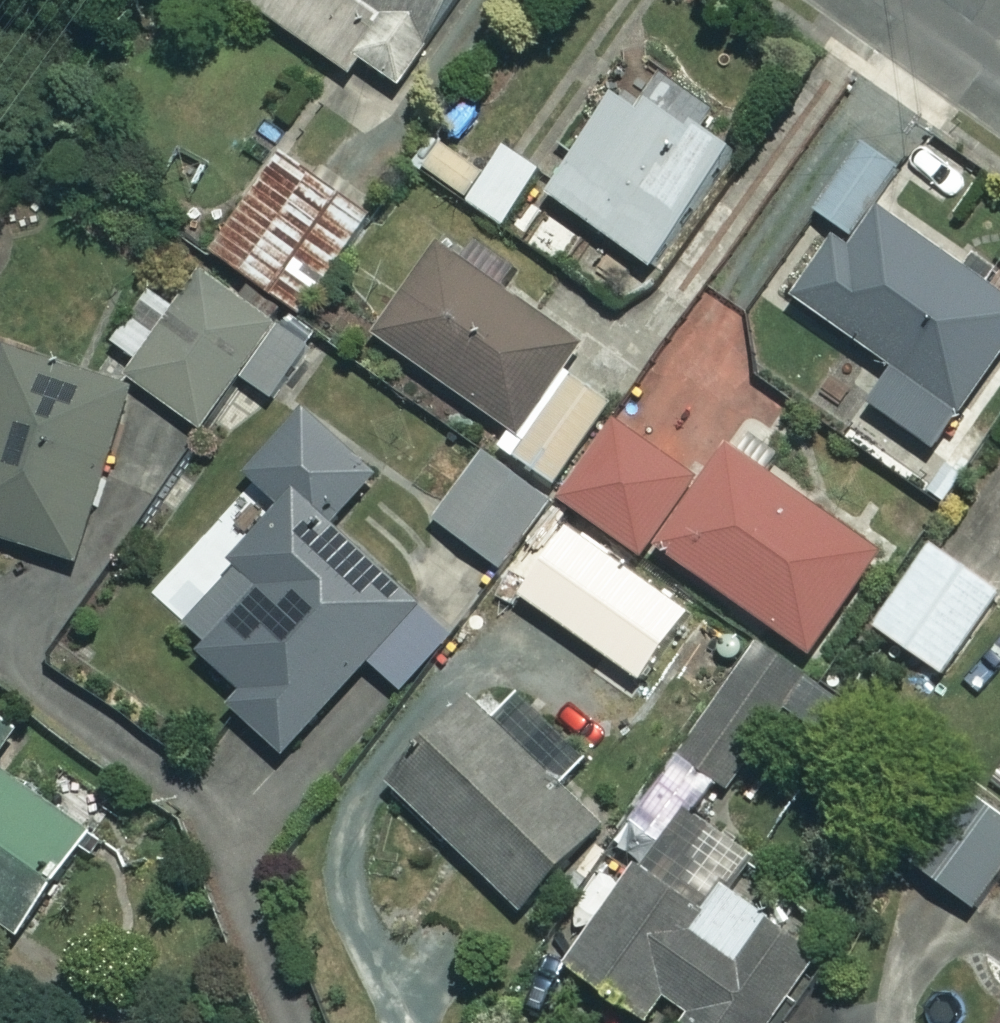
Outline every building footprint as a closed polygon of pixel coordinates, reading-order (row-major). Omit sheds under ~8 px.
[(350,68),(360,54),(398,80),(453,0),(251,0),(350,68)] [(732,141),(626,71),(546,190),(652,261),(732,141)] [(486,170),(434,134),(415,160),(501,220),(537,168),(504,145),(486,170)] [(370,212),(278,148),(210,246),(302,309),(370,212)] [(881,204),(855,242),(841,231),(796,294),(895,365),(871,399),(935,445),(999,354),(999,289),(881,204)] [(577,339),(438,242),(375,333),(514,430),(577,339)] [(113,339),(138,355),(126,373),(201,423),(279,303),(204,254),(174,301),(149,284),(113,339)] [(71,558),(125,377),(0,339),(0,537),(71,558)] [(368,475),(295,411),(136,592),(241,683),(227,700),(283,750),(367,655),(400,684),(450,627),(328,520),(368,475)] [(618,416),(569,486),(808,652),(883,545),(728,437),(702,474),(618,416)] [(551,496),(484,448),(434,516),(502,565),(551,496)] [(672,577),(561,499),(527,547),(639,625),(672,577)] [(933,540),(873,621),(942,672),(999,593),(999,589),(933,540)] [(806,679),(758,645),(678,758),(726,792),(806,679)] [(601,818),(474,694),(390,781),(518,904),(601,818)] [(0,717),(0,748),(14,727),(0,717)] [(12,928),(86,824),(0,764),(0,919),(12,928)] [(952,779),(902,850),(976,902),(999,868),(999,813),(952,779)] [(683,801),(570,962),(647,1016),(658,1002),(689,1022),(776,1022),(825,954),(726,884),(751,849),(683,801)]
